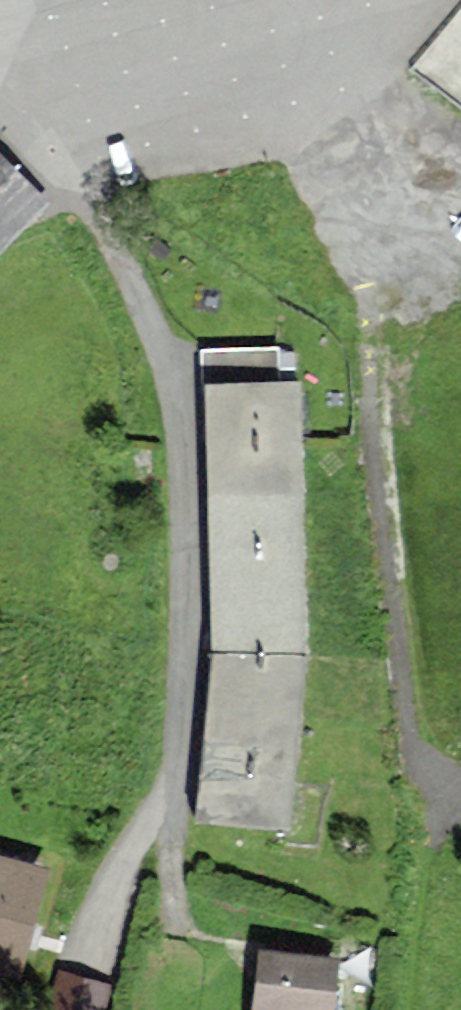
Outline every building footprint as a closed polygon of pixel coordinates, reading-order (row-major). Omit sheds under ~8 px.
[(48,216),(0,160),(0,257),(48,216)] [(201,342),(202,366),(288,364),(288,341),(201,342)] [(297,389),(206,393),(208,444),(299,441),(297,389)] [(299,441),(208,444),(210,496),(301,493),(299,441)] [(303,545),(301,493),(210,496),(212,548),(303,545)] [(303,545),(212,548),(214,603),(305,600),(303,545)] [(305,600),(214,603),(213,657),(305,654),(305,600)] [(298,718),(305,654),(213,657),(207,708),(298,718)] [(292,775),(298,718),(207,708),(201,765),(292,775)] [(285,833),(292,775),(201,765),(194,823),(285,833)] [(0,864),(0,995),(8,998),(43,876),(0,864)] [(267,955),(262,1009),(328,1009),(333,962),(267,955)]
